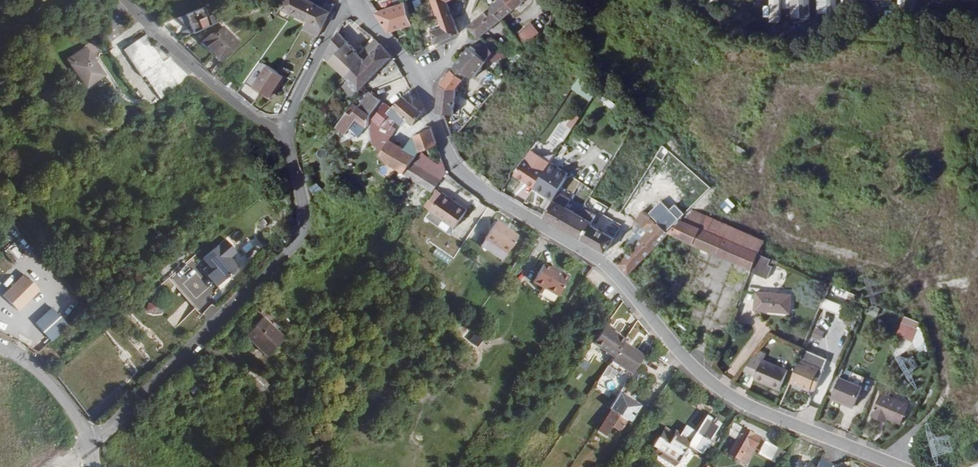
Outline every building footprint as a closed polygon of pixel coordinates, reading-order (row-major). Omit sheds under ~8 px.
[(286,7),(312,20),(320,5),(311,0),(291,0),(286,7)] [(451,0),(436,0),(441,14),(442,13),(446,25),(436,29),(438,43),(459,34),(449,1),(451,0)] [(504,18),(525,0),(500,0),(494,5),(504,18)] [(761,19),(780,20),(781,0),(762,0),(761,19)] [(809,18),(809,0),(789,0),(789,19),(809,18)] [(816,14),(835,14),(835,0),(815,0),(816,14)] [(915,11),(915,0),(895,0),(895,12),(915,11)] [(417,23),(411,4),(381,14),(391,30),(417,23)] [(334,12),(320,5),(312,20),(326,28),(334,12)] [(481,36),(504,18),(494,5),(489,9),(471,25),(481,36)] [(208,6),(180,17),(184,28),(191,25),(195,34),(215,25),(208,6)] [(216,34),(208,42),(228,61),(246,41),(228,24),(218,35),(216,34)] [(343,30),(330,55),(350,79),(367,59),(366,58),(369,55),(366,51),(362,54),(343,30)] [(522,30),(518,34),(525,43),(537,34),(534,30),(526,36),(522,30)] [(155,52),(145,37),(122,53),(133,67),(155,52)] [(362,92),(395,55),(381,41),(377,38),(366,48),(374,56),(369,61),(367,59),(350,79),(362,92)] [(502,59),(510,53),(496,38),(487,43),(496,51),(502,59)] [(496,51),(487,43),(482,47),(480,50),(482,51),(484,53),(491,57),(496,51)] [(473,63),(482,51),(480,50),(473,46),(470,50),(467,49),(460,57),(463,58),(459,63),(468,70),(473,63)] [(89,47),(72,59),(90,87),(108,75),(89,47)] [(155,52),(133,67),(142,80),(145,78),(161,67),(167,63),(158,50),(155,52)] [(482,51),(473,63),(468,70),(459,63),(454,69),(466,78),(470,72),(476,77),(491,57),(484,53),(482,51)] [(502,59),(496,51),(491,57),(498,62),(502,59)] [(260,81),(251,76),(248,83),(276,98),(288,75),(268,65),(260,81)] [(161,67),(145,78),(155,93),(171,81),(161,67)] [(458,87),(466,78),(454,69),(452,67),(444,77),(447,78),(443,84),(442,86),(458,87)] [(350,79),(346,84),(357,96),(362,92),(350,79)] [(171,81),(155,93),(161,102),(177,89),(171,81)] [(441,110),(442,112),(455,114),(458,87),(442,86),(439,86),(439,90),(442,90),(441,110)] [(558,136),(584,96),(572,89),(567,96),(567,97),(556,114),(551,121),(545,130),(558,136)] [(567,97),(558,92),(547,109),(556,114),(567,97)] [(373,115),(383,101),(371,93),(360,108),(354,105),(338,128),(348,135),(358,120),(370,128),(372,118),(373,115)] [(416,126),(426,112),(406,97),(396,108),(388,103),(377,120),(376,122),(376,135),(391,115),(404,125),(408,120),(416,126)] [(488,99),(474,115),(488,122),(502,130),(529,145),(527,149),(531,151),(533,147),(541,136),(551,121),(546,118),(544,122),(531,115),(530,114),(524,125),(509,117),(511,112),(488,99)] [(502,130),(488,122),(468,146),(482,156),(502,130)] [(424,152),(440,145),(432,125),(417,131),(421,141),(417,143),(420,149),(423,148),(424,152)] [(383,153),(394,139),(380,129),(376,135),(377,146),(383,153)] [(421,141),(417,131),(406,147),(418,156),(424,152),(423,148),(420,149),(417,143),(421,141)] [(546,142),(539,138),(533,147),(540,151),(546,142)] [(418,156),(406,147),(394,139),(383,153),(392,166),(393,167),(407,174),(418,156)] [(424,152),(418,156),(407,174),(413,178),(437,192),(451,170),(447,162),(445,165),(424,152)] [(527,156),(515,173),(535,186),(546,169),(527,156)] [(547,195),(554,199),(556,196),(566,178),(569,173),(551,162),(546,169),(535,186),(542,191),(543,189),(548,193),(547,195)] [(503,191),(513,177),(498,168),(489,180),(499,189),(503,191)] [(697,173),(684,189),(698,202),(712,186),(697,173)] [(684,189),(659,220),(670,231),(683,218),(698,202),(684,189)] [(470,211),(471,209),(448,192),(444,196),(470,211)] [(560,192),(556,199),(568,205),(572,198),(560,192)] [(444,196),(435,208),(458,226),(470,211),(444,196)] [(727,198),(718,205),(725,213),(734,205),(727,198)] [(556,199),(547,216),(558,222),(568,205),(556,199)] [(584,215),(568,205),(558,222),(584,237),(599,214),(593,211),(589,208),(584,215)] [(630,272),(670,231),(659,220),(647,207),(639,218),(644,222),(635,230),(637,232),(627,243),(633,248),(619,262),(630,272)] [(759,251),(764,240),(692,209),(683,218),(759,251)] [(683,218),(670,231),(753,267),(757,257),(760,251),(759,251),(683,218)] [(267,219),(258,223),(261,230),(270,226),(267,219)] [(509,252),(520,235),(500,220),(487,238),(509,252)] [(614,236),(593,223),(584,237),(605,249),(613,256),(622,243),(614,236)] [(489,239),(483,246),(502,259),(507,251),(489,239)] [(237,253),(225,240),(203,260),(214,272),(208,277),(212,281),(232,261),(230,258),(237,253)] [(11,254),(19,259),(23,252),(14,247),(11,254)] [(450,264),(453,259),(437,249),(434,254),(450,264)] [(753,267),(752,269),(768,276),(773,263),(757,257),(753,267)] [(524,283),(547,298),(563,271),(545,261),(545,262),(538,259),(524,283)] [(218,288),(239,269),(232,261),(212,281),(218,288)] [(58,279),(47,288),(57,299),(68,290),(58,279)] [(164,286),(172,290),(175,282),(167,279),(164,286)] [(25,282),(14,292),(28,307),(39,296),(25,282)] [(791,311),(792,293),(757,290),(756,304),(765,305),(765,309),(791,311)] [(148,303),(146,311),(159,314),(161,306),(148,303)] [(275,307),(258,325),(279,345),(296,327),(275,307)] [(72,328),(57,310),(40,326),(39,326),(49,337),(35,350),(42,354),(72,328)] [(865,326),(883,326),(883,314),(865,314),(865,326)] [(911,339),(918,321),(903,314),(895,332),(911,339)] [(5,332),(8,326),(0,322),(0,330),(5,332)] [(616,328),(607,322),(606,324),(615,330),(616,328)] [(606,324),(595,341),(607,349),(618,332),(606,324)] [(618,332),(607,349),(614,354),(624,339),(626,337),(618,332)] [(631,344),(624,339),(614,354),(612,357),(619,362),(631,344)] [(631,344),(619,362),(632,371),(644,352),(631,344)] [(779,387),(787,367),(761,356),(753,372),(765,377),(763,380),(779,387)] [(798,357),(789,380),(808,387),(809,386),(814,388),(821,369),(817,367),(818,365),(798,357)] [(676,365),(670,360),(662,373),(668,378),(676,365)] [(637,377),(642,370),(635,366),(632,371),(631,373),(637,377)] [(861,383),(839,374),(831,393),(852,403),(861,383)] [(901,418),(908,398),(880,387),(871,410),(881,414),(883,410),(901,418)] [(640,403),(620,390),(618,393),(638,406),(640,403)] [(609,407),(612,409),(600,430),(607,434),(607,435),(613,426),(620,430),(627,418),(630,420),(638,406),(618,393),(609,407)] [(831,393),(829,397),(851,407),(852,403),(831,393)] [(656,446),(654,450),(675,463),(687,443),(701,451),(705,445),(707,446),(711,440),(713,440),(714,439),(710,437),(720,421),(716,418),(717,415),(714,413),(711,418),(708,417),(700,431),(695,428),(692,434),(683,429),(681,432),(675,429),(674,431),(665,425),(659,435),(657,433),(651,443),(656,446)] [(748,458),(760,437),(732,423),(725,434),(735,439),(727,454),(737,460),(740,454),(748,458)] [(750,459),(760,438),(760,437),(748,458),(750,459)] [(768,455),(774,443),(764,438),(758,451),(768,455)] [(772,457),(777,445),(774,443),(768,455),(772,457)] [(777,445),(772,457),(780,461),(786,448),(777,445)] [(829,463),(817,458),(813,466),(827,466),(829,463)] [(813,466),(796,459),(793,466),(813,466)]
